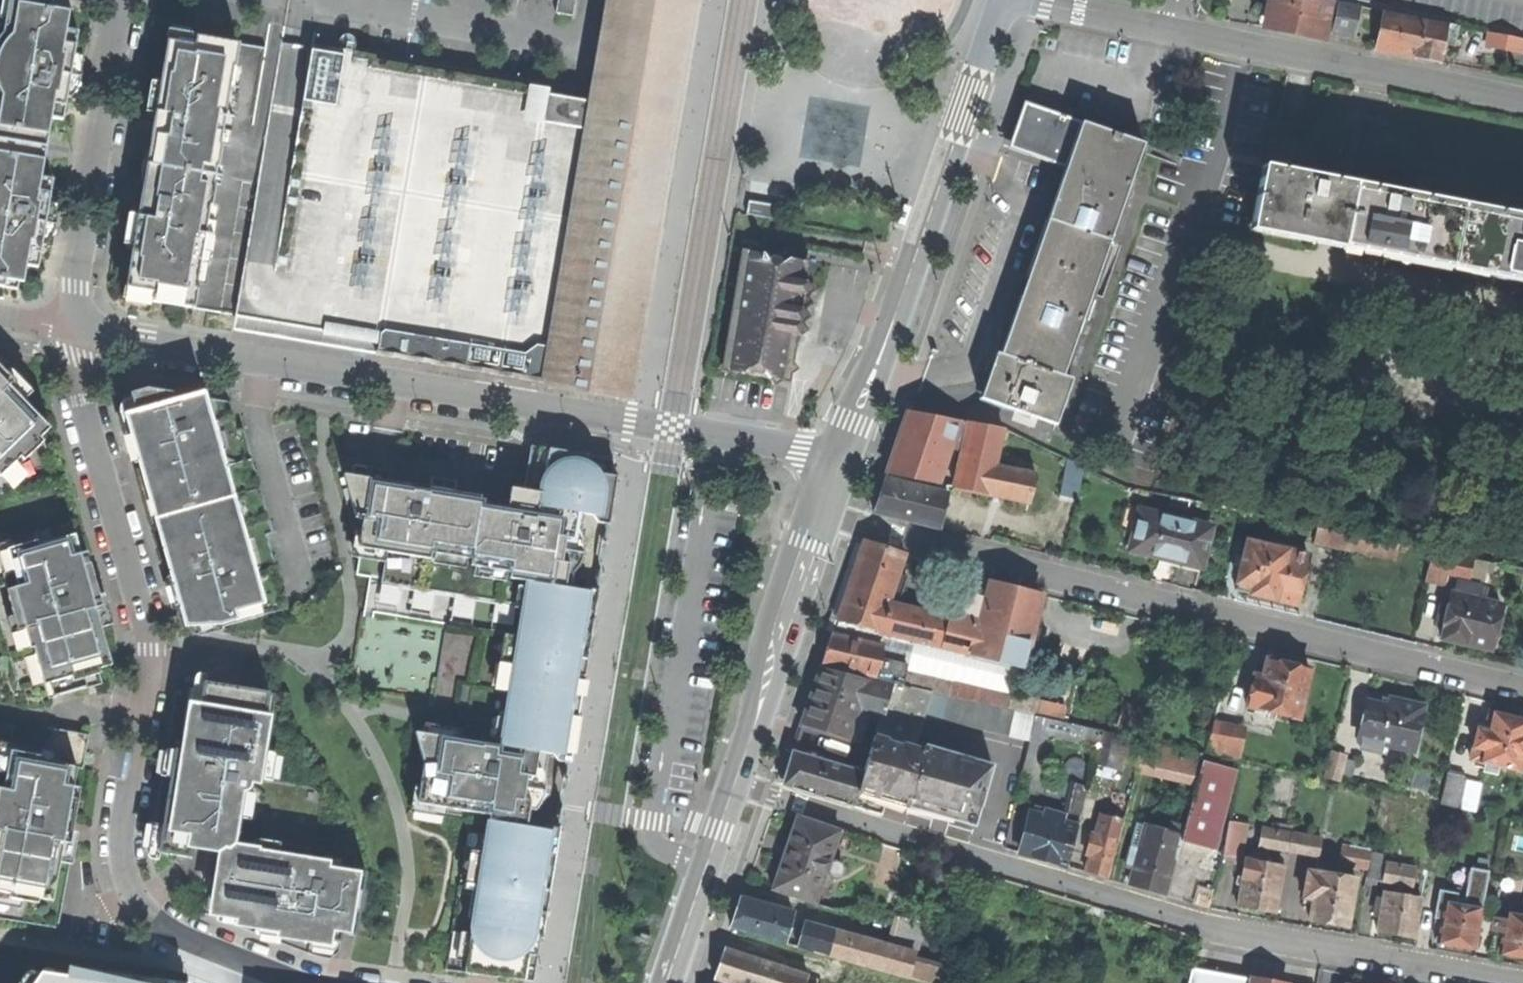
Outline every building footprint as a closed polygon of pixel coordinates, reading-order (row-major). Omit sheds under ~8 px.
[(0,60),(0,108),(52,117),(58,118),(64,119),(80,30),(68,28),(70,18),(65,17),(67,2),(52,0),(10,0),(0,60)] [(628,399),(630,399),(631,393),(630,392),(634,373),(635,373),(636,368),(635,367),(638,348),(639,348),(640,342),(639,342),(642,324),(643,324),(644,318),(643,318),(646,300),(648,299),(648,294),(647,293),(651,275),(652,275),(653,269),(652,269),(655,250),(656,250),(657,244),(656,243),(659,225),(660,225),(661,219),(660,219),(663,200),(665,200),(665,195),(664,194),(667,176),(669,176),(670,170),(668,170),(672,151),(673,151),(674,145),(673,145),(675,128),(677,128),(678,121),(677,121),(680,102),(681,102),(682,97),(681,97),(684,77),(686,77),(687,71),(685,71),(688,52),(690,52),(691,47),(690,46),(693,29),(694,28),(695,22),(694,22),(697,3),(698,3),(699,0),(611,0),(594,101),(534,91),(534,86),(375,58),(376,54),(284,41),(235,314),(257,318),(261,294),(331,305),(348,334),(380,339),(378,347),(376,349),(376,354),(380,355),(381,354),(545,383),(545,385),(548,386),(548,388),(554,389),(555,386),(621,398),(621,401),(627,402),(628,399)] [(574,15),(576,0),(559,0),(557,13),(574,15)] [(1323,38),(1330,0),(1329,0),(1265,0),(1263,9),(1271,11),(1268,28),(1277,29),(1323,38)] [(1334,33),(1353,37),(1360,7),(1340,2),(1334,33)] [(1405,55),(1439,62),(1446,25),(1385,12),(1377,49),(1405,55)] [(133,297),(222,311),(267,47),(178,32),(173,62),(166,61),(162,82),(153,134),(160,135),(167,136),(157,195),(150,193),(143,192),(135,237),(130,265),(138,266),(133,297)] [(1521,52),(1522,41),(1522,39),(1490,32),(1487,45),(1521,52)] [(1036,107),(1025,103),(1009,149),(1066,169),(1056,196),(1052,208),(1040,240),(1018,306),(1005,343),(1003,350),(1001,355),(1067,377),(1148,146),(1036,107)] [(52,117),(0,108),(0,168),(43,175),(52,117)] [(160,135),(150,193),(157,195),(167,136),(160,135)] [(1361,184),(1344,180),(1265,164),(1253,222),(1522,276),(1522,217),(1361,184)] [(39,266),(54,177),(49,176),(43,175),(0,168),(0,284),(19,287),(21,273),(26,273),(27,264),(39,266)] [(769,378),(790,382),(796,347),(797,347),(798,341),(799,336),(798,335),(798,333),(803,334),(810,330),(805,323),(800,322),(801,320),(806,321),(812,316),(807,309),(803,308),(803,306),(810,307),(812,298),(805,297),(805,293),(810,294),(817,291),(812,283),(807,282),(810,262),(792,258),(785,262),(782,258),(774,257),(769,260),(764,254),(760,253),(766,218),(737,213),(735,225),(733,225),(719,308),(732,310),(722,370),(743,374),(749,370),(752,373),(760,375),(764,372),(769,378)] [(257,318),(348,334),(331,305),(261,294),(257,318)] [(104,683),(99,667),(113,664),(97,607),(100,606),(98,599),(95,589),(99,588),(67,473),(56,477),(46,441),(42,437),(52,428),(11,386),(13,383),(6,377),(0,371),(3,368),(9,362),(0,352),(0,615),(21,690),(46,682),(50,698),(104,683)] [(1072,379),(1067,377),(1001,355),(996,353),(981,399),(1056,425),(1072,379)] [(16,381),(3,368),(0,371),(6,377),(13,383),(16,381)] [(193,635),(288,607),(268,534),(274,532),(244,427),(238,429),(230,401),(149,387),(125,394),(136,432),(143,430),(148,448),(141,450),(152,488),(150,488),(166,546),(168,546),(179,584),(185,582),(188,592),(190,600),(184,602),(193,635)] [(938,483),(951,446),(959,422),(908,412),(898,439),(886,474),(938,483)] [(951,446),(963,450),(969,423),(959,422),(951,446)] [(1044,488),(1032,485),(1035,474),(994,466),(1003,429),(969,423),(963,450),(954,488),(1007,499),(1041,506),(1044,488)] [(136,432),(141,450),(148,448),(143,430),(136,432)] [(578,453),(531,445),(522,502),(431,487),(431,485),(420,483),(415,482),(414,484),(344,473),(348,487),(343,488),(359,546),(361,547),(357,574),(370,576),(365,610),(447,623),(429,732),(415,730),(424,761),(417,801),(446,806),(445,811),(462,814),(468,830),(445,968),(524,978),(527,952),(537,954),(540,935),(543,936),(544,931),(542,931),(543,927),(540,926),(542,916),(545,917),(545,912),(549,913),(549,909),(546,909),(547,905),(544,905),(546,895),(548,895),(549,892),(550,892),(550,889),(549,889),(550,885),(548,885),(550,875),(552,875),(552,872),(553,872),(554,868),(553,868),(553,865),(550,864),(552,854),(555,855),(555,851),(556,851),(557,848),(556,848),(556,844),(554,844),(556,834),(558,834),(558,831),(560,831),(561,827),(559,827),(560,823),(556,823),(558,813),(561,813),(562,810),(563,810),(564,807),(558,806),(563,777),(568,777),(569,774),(568,774),(568,770),(567,770),(568,760),(570,760),(570,757),(572,758),(572,754),(571,753),(572,750),(569,750),(570,740),(573,740),(574,737),(575,737),(576,733),(574,733),(575,730),(573,729),(575,720),(576,720),(577,717),(578,717),(579,713),(577,713),(578,710),(576,709),(577,704),(578,700),(580,700),(580,696),(582,696),(582,693),(581,693),(581,689),(578,689),(580,679),(583,679),(584,676),(585,676),(586,673),(584,672),(585,670),(583,669),(584,659),(586,660),(587,656),(588,656),(589,653),(588,653),(588,649),(586,649),(588,639),(590,639),(590,636),(591,636),(592,632),(591,632),(591,628),(589,628),(591,619),(593,619),(594,615),(595,615),(595,612),(594,611),(595,608),(593,607),(594,598),(597,598),(597,595),(598,594),(599,591),(598,591),(598,587),(596,587),(597,577),(600,577),(600,574),(601,574),(602,570),(597,569),(602,540),(607,541),(607,538),(606,538),(607,534),(605,534),(606,529),(606,524),(608,524),(609,521),(610,521),(611,517),(610,517),(610,513),(608,513),(609,507),(610,503),(612,503),(613,500),(614,500),(614,497),(613,496),(614,493),(612,492),(613,483),(615,483),(616,480),(617,480),(617,476),(612,475),(614,459),(578,453)] [(1061,496),(1077,500),(1084,468),(1068,460),(1061,496)] [(949,494),(885,478),(880,495),(873,513),(940,529),(949,494)] [(1170,507),(1184,510),(1186,500),(1172,498),(1170,507)] [(1172,561),(1200,568),(1211,529),(1140,511),(1130,551),(1172,561)] [(1314,543),(1393,559),(1396,544),(1318,528),(1314,543)] [(868,542),(862,544),(852,576),(837,621),(955,654),(972,657),(978,633),(990,583),(962,574),(950,627),(887,613),(905,554),(868,542)] [(1296,606),(1308,557),(1247,542),(1236,592),(1272,600),(1296,606)] [(1447,575),(1468,580),(1472,562),(1430,554),(1424,582),(1445,586),(1447,575)] [(179,584),(184,602),(190,600),(188,592),(185,582),(179,584)] [(1476,647),(1489,650),(1499,606),(1476,600),(1479,588),(1458,583),(1455,596),(1451,594),(1448,610),(1440,608),(1436,626),(1443,628),(1440,640),(1464,646),(1465,644),(1476,647)] [(981,634),(978,633),(972,657),(1021,669),(1038,595),(1016,590),(993,584),(981,634)] [(104,605),(99,588),(95,589),(98,599),(100,606),(104,605)] [(883,645),(874,678),(903,685),(905,673),(949,683),(1014,698),(1021,669),(972,657),(955,654),(837,621),(833,633),(883,645)] [(874,680),(874,678),(883,645),(833,633),(826,653),(821,667),(874,680)] [(1247,706),(1298,718),(1309,670),(1288,665),(1267,660),(1263,678),(1254,676),(1247,706)] [(922,724),(932,693),(902,687),(889,683),(888,686),(821,669),(810,698),(801,725),(846,741),(858,709),(880,715),(874,736),(915,749),(923,725),(922,724)] [(903,685),(902,687),(932,693),(945,697),(949,683),(905,673),(903,685)] [(347,926),(357,927),(366,870),(309,861),(311,847),(313,847),(320,808),(321,800),(321,796),(319,791),(317,789),(313,786),(308,784),(263,776),(276,692),(206,681),(178,689),(166,762),(174,763),(173,771),(172,777),(163,776),(154,835),(153,849),(177,853),(176,857),(184,868),(196,885),(203,885),(199,909),(282,941),(285,935),(298,937),(312,939),(308,951),(318,954),(330,957),(339,951),(345,932),(347,926)] [(1011,711),(950,697),(944,724),(1030,743),(1036,717),(1035,717),(1011,711)] [(1014,698),(1011,711),(1035,717),(1038,704),(1014,698)] [(1358,738),(1412,751),(1422,707),(1402,702),(1390,700),(1388,707),(1367,702),(1358,738)] [(1520,772),(1522,760),(1522,721),(1512,718),(1490,713),(1486,730),(1478,728),(1470,760),(1520,772)] [(1212,723),(1204,753),(1238,759),(1244,729),(1212,723)] [(59,927),(75,841),(71,841),(66,840),(68,831),(69,823),(74,824),(82,786),(75,785),(78,767),(84,768),(90,733),(56,727),(44,731),(43,740),(0,732),(0,917),(59,927)] [(863,771),(854,808),(881,816),(888,795),(944,812),(976,821),(992,766),(924,746),(922,751),(915,749),(874,736),(863,771)] [(1136,770),(1197,782),(1202,761),(1204,753),(1144,741),(1136,770)] [(838,803),(854,808),(863,771),(793,751),(787,767),(781,786),(838,803)] [(1345,755),(1331,752),(1325,778),(1339,781),(1345,755)] [(1197,782),(1182,837),(1181,841),(1202,846),(1213,849),(1233,772),(1202,761),(1197,782)] [(166,762),(163,776),(172,777),(173,771),(174,763),(166,762)] [(1457,808),(1463,777),(1447,773),(1439,805),(1457,808)] [(1080,816),(1087,787),(1075,783),(1067,813),(1080,816)] [(1051,862),(1067,866),(1077,828),(1061,823),(1063,816),(1060,815),(1060,814),(1047,810),(1045,818),(1030,814),(1020,853),(1051,862)] [(1121,820),(1101,815),(1096,834),(1091,833),(1086,854),(1091,855),(1086,873),(1095,875),(1106,878),(1115,845),(1121,820)] [(771,889),(815,904),(840,832),(796,816),(783,855),(771,889)] [(71,841),(74,824),(69,823),(68,831),(66,840),(71,841)] [(1240,853),(1245,828),(1231,825),(1226,851),(1240,853)] [(1139,849),(1134,871),(1130,885),(1150,891),(1163,894),(1173,858),(1176,859),(1181,841),(1182,837),(1145,827),(1139,849)] [(1290,834),(1262,829),(1259,841),(1288,846),(1290,834)] [(1320,839),(1290,834),(1288,846),(1318,851),(1320,839)] [(1125,868),(1134,871),(1139,849),(1131,847),(1125,868)] [(1341,864),(1367,869),(1370,853),(1343,848),(1341,864)] [(1252,851),(1250,861),(1264,863),(1266,853),(1252,851)] [(1264,863),(1250,861),(1245,860),(1237,907),(1260,911),(1275,913),(1283,866),(1264,863)] [(1415,867),(1385,863),(1383,876),(1413,881),(1415,867)] [(1323,874),(1307,872),(1302,898),(1311,900),(1308,919),(1334,924),(1347,926),(1355,879),(1331,875),(1332,867),(1324,866),(1323,874)] [(1441,919),(1436,942),(1460,946),(1473,948),(1487,875),(1474,873),(1468,907),(1455,905),(1457,893),(1438,890),(1433,918),(1441,919)] [(1420,898),(1383,892),(1377,931),(1397,935),(1414,938),(1420,898)] [(785,944),(794,913),(742,899),(736,914),(731,929),(785,944)] [(1498,953),(1522,957),(1522,958),(1522,917),(1505,913),(1498,953)] [(889,947),(915,954),(917,954),(926,920),(898,916),(889,947)] [(850,961),(908,978),(913,959),(915,954),(889,947),(804,923),(797,947),(850,961)] [(282,941),(308,951),(312,939),(298,937),(285,935),(282,941)] [(806,975),(725,948),(721,963),(715,980),(726,982),(804,982),(806,975)] [(908,978),(927,982),(937,982),(941,967),(913,959),(908,978)] [(1252,980),(1191,968),(1188,982),(1251,982),(1252,980)] [(35,982),(97,982),(42,974),(35,982)]
